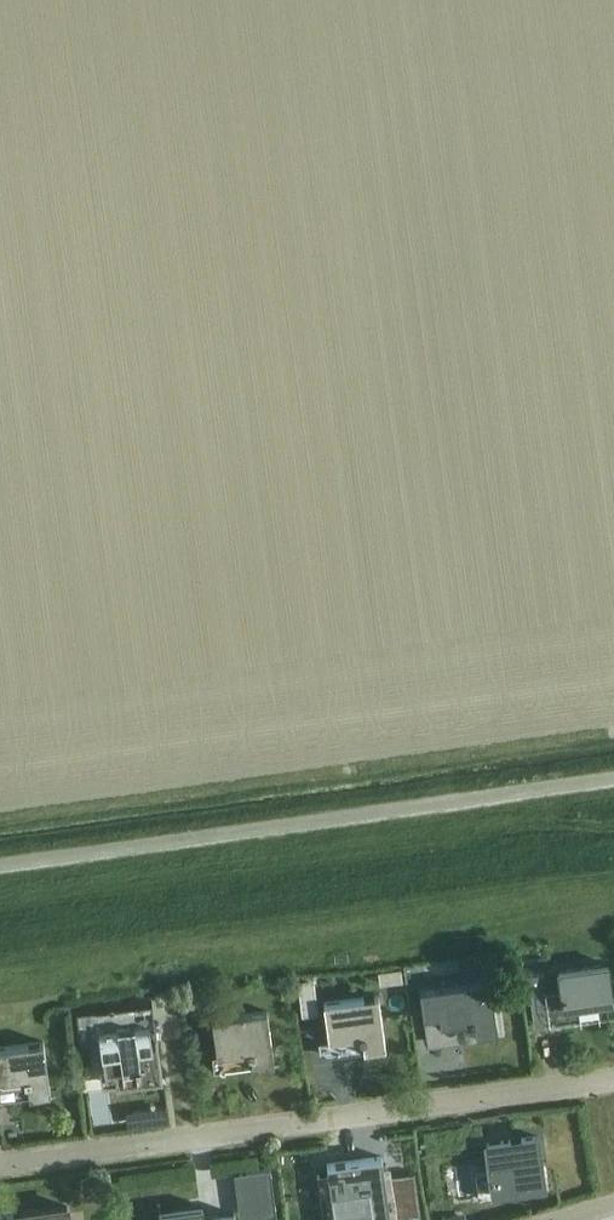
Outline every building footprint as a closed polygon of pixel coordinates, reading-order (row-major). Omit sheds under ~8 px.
[(606,963),(558,970),(562,1006),(610,1000),(606,963)] [(400,966),(389,968),(391,981),(402,979),(400,966)] [(544,970),(520,973),(521,986),(545,983),(544,970)] [(313,978),(298,980),(302,1013),(317,1012),(313,978)] [(489,980),(435,987),(409,990),(414,1021),(440,1016),(441,1022),(473,1017),(475,1033),(496,1029),(489,980)] [(276,987),(263,985),(264,995),(274,997),(276,987)] [(378,994),(323,1002),(328,1038),(361,1034),(363,1049),(385,1046),(378,994)] [(209,997),(195,999),(197,1018),(211,1016),(209,997)] [(151,1001),(77,1011),(80,1039),(100,1036),(104,1069),(138,1064),(140,1079),(161,1076),(154,1025),(151,1001)] [(266,1009),(211,1017),(216,1054),(249,1049),(251,1064),(273,1061),(266,1009)] [(0,1046),(0,1083),(26,1080),(28,1095),(50,1092),(43,1040),(0,1046)] [(485,1142),(492,1190),(518,1187),(517,1177),(542,1174),(537,1135),(485,1142)] [(332,1163),(340,1219),(380,1219),(391,1219),(390,1208),(395,1207),(390,1176),(383,1177),(381,1156),(332,1163)] [(273,1200),(267,1159),(236,1163),(242,1204),(273,1200)] [(101,1172),(83,1175),(86,1193),(103,1190),(101,1172)] [(157,1200),(160,1219),(234,1219),(233,1212),(203,1216),(202,1204),(191,1206),(161,1210),(159,1200),(157,1200)] [(66,1205),(19,1211),(21,1219),(68,1219),(66,1205)]
